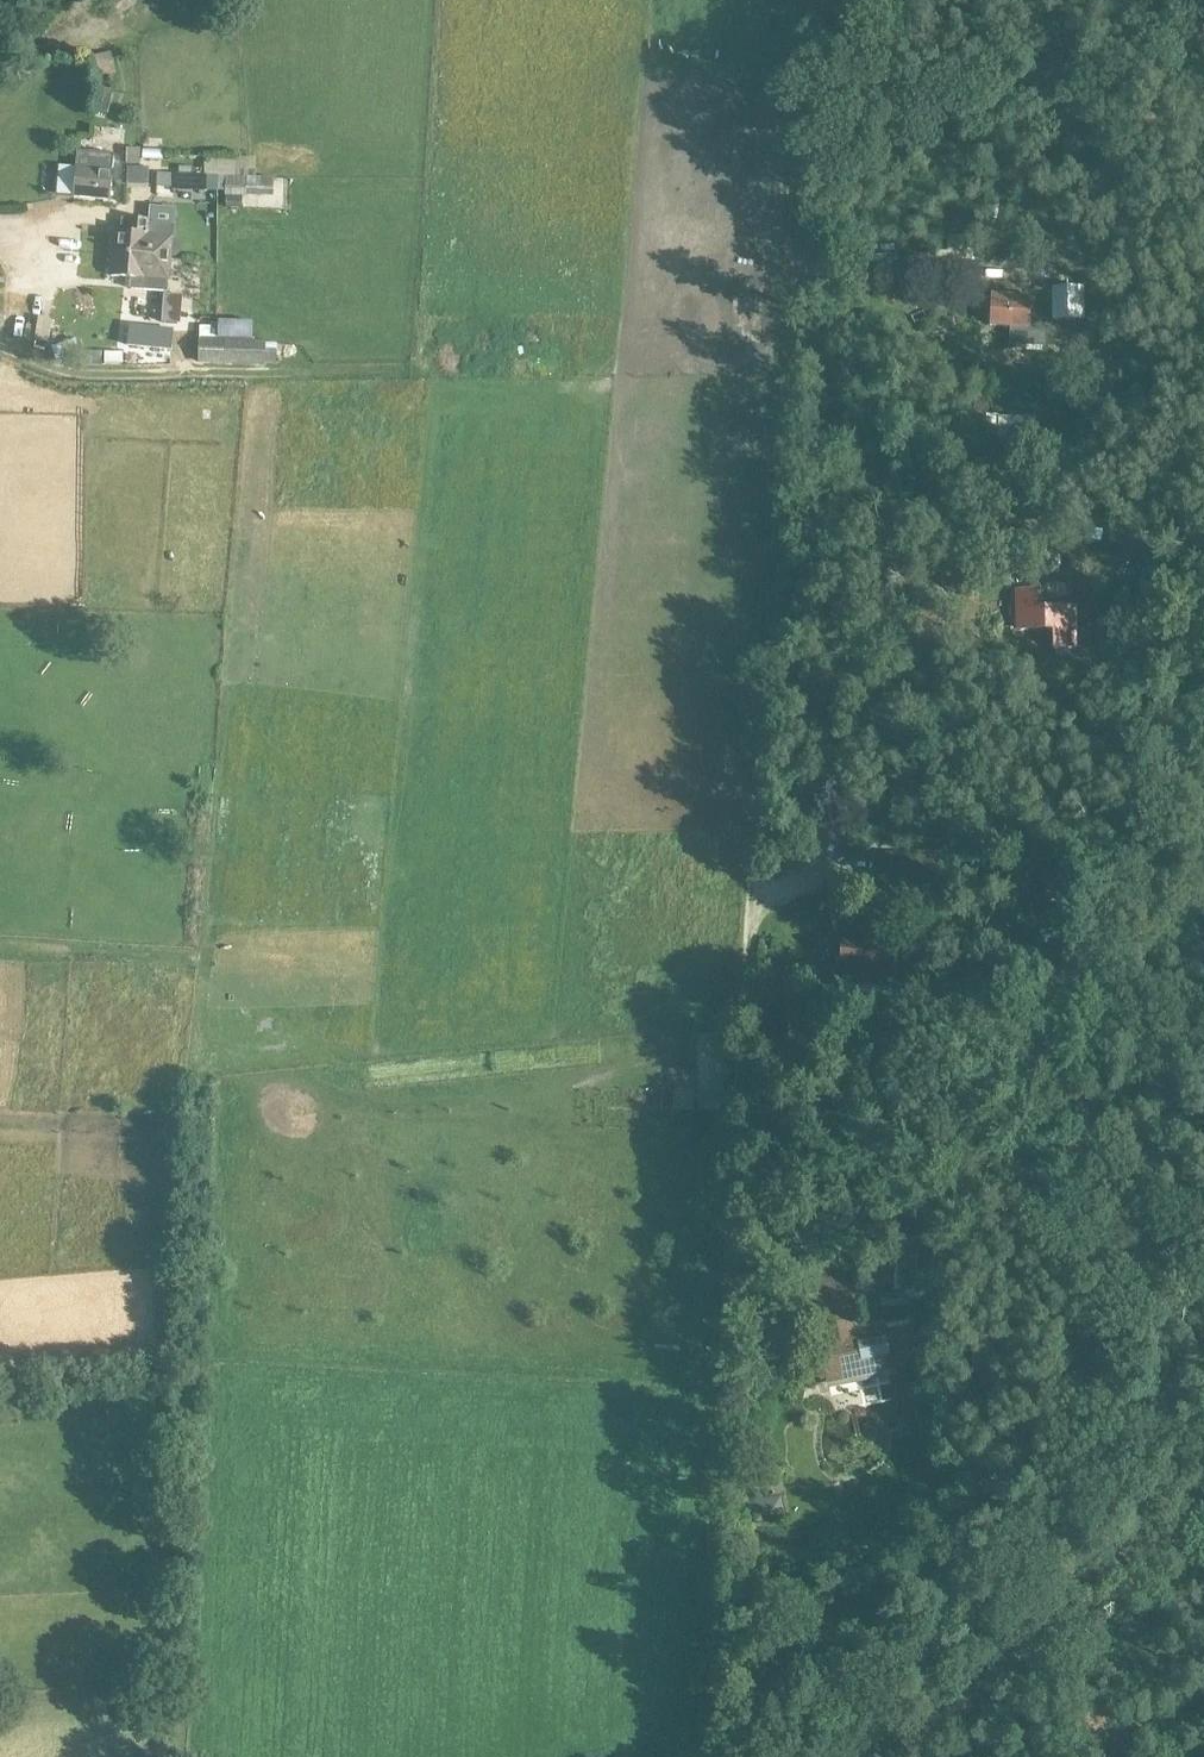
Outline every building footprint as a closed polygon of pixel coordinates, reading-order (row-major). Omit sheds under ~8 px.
[(108,114),(113,91),(101,88),(95,111),(108,114)] [(141,143),(140,157),(160,158),(161,144),(141,143)] [(140,148),(125,148),(125,165),(140,165),(140,148)] [(74,197),(110,200),(114,155),(78,152),(74,197)] [(173,174),(173,190),(217,191),(218,176),(204,175),(173,174)] [(114,233),(113,255),(133,256),(134,250),(148,251),(148,258),(171,259),(171,257),(176,258),(181,254),(181,244),(178,241),(172,241),(172,237),(151,235),(151,221),(129,220),(129,221),(122,220),(121,233),(114,233)] [(133,256),(113,255),(111,277),(169,281),(171,259),(148,258),(148,251),(134,250),(133,256)] [(1053,321),(1084,321),(1085,321),(1085,288),(1084,288),(1053,288),(1053,321)] [(991,326),(1010,327),(1010,346),(1047,347),(1047,328),(1028,327),(1029,300),(992,299),(991,326)] [(170,318),(127,314),(126,333),(169,336),(170,318)] [(75,337),(50,345),(55,359),(80,350),(75,337)] [(266,367),(266,342),(224,340),(224,366),(266,367)] [(80,352),(80,365),(102,365),(102,352),(80,352)] [(105,363),(124,363),(124,352),(105,352),(105,363)] [(1034,611),(1033,591),(1016,592),(1017,629),(1058,628),(1058,647),(1075,647),(1074,609),(1034,611)] [(1023,640),(1013,640),(1013,663),(1024,663),(1023,640)] [(885,975),(887,936),(882,936),(883,920),(853,918),(853,934),(835,933),(834,941),(830,943),(828,947),(827,957),(829,961),(833,964),(833,972),(847,973),(846,983),(876,985),(876,974),(885,975)] [(897,1249),(895,1305),(910,1306),(911,1292),(917,1292),(919,1250),(897,1249)] [(911,1320),(856,1331),(851,1307),(856,1306),(847,1272),(804,1280),(812,1316),(817,1314),(821,1338),(819,1338),(828,1383),(895,1370),(891,1354),(917,1349),(911,1320)] [(765,1499),(748,1502),(753,1527),(770,1523),(765,1499)]
